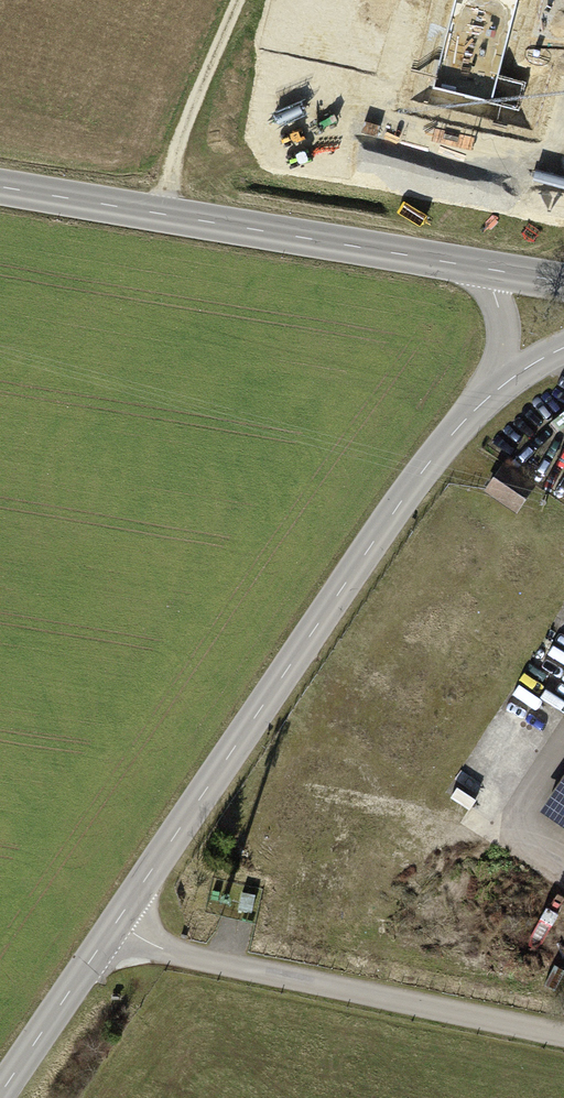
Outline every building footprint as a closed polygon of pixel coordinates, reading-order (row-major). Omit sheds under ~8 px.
[(434,88),(518,108),(524,82),(497,76),(516,0),(456,0),(434,88)] [(479,492),(511,513),(529,486),(497,465),(479,492)]
